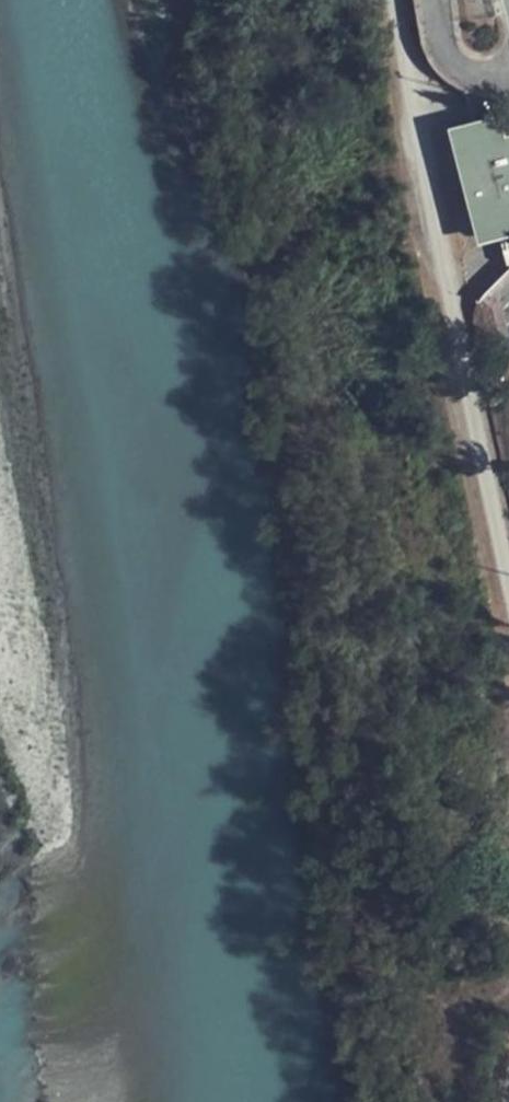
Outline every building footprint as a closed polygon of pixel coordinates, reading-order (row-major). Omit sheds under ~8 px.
[(494,134),(490,120),(447,131),(475,235),(508,226),(508,131),(494,134)]
